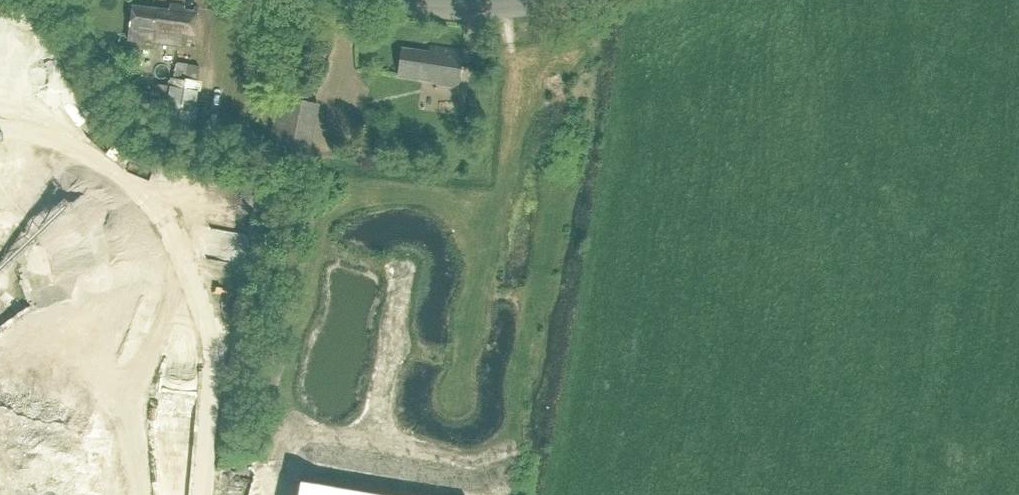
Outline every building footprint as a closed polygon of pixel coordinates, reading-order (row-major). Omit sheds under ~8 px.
[(169,14),(133,9),(129,40),(155,44),(156,39),(193,44),(198,12),(195,11),(194,15),(185,14),(185,10),(170,8),(169,14)] [(431,47),(430,52),(402,48),(398,76),(436,81),(435,85),(458,88),(464,51),(431,47)] [(177,52),(158,48),(153,76),(169,79),(168,86),(157,84),(154,99),(165,101),(161,121),(195,127),(198,107),(195,107),(195,103),(205,104),(207,93),(201,92),(203,82),(198,81),(200,64),(175,60),(177,52)] [(316,104),(280,96),(271,139),(307,147),(316,104)] [(230,288),(231,264),(205,264),(205,288),(230,288)]
